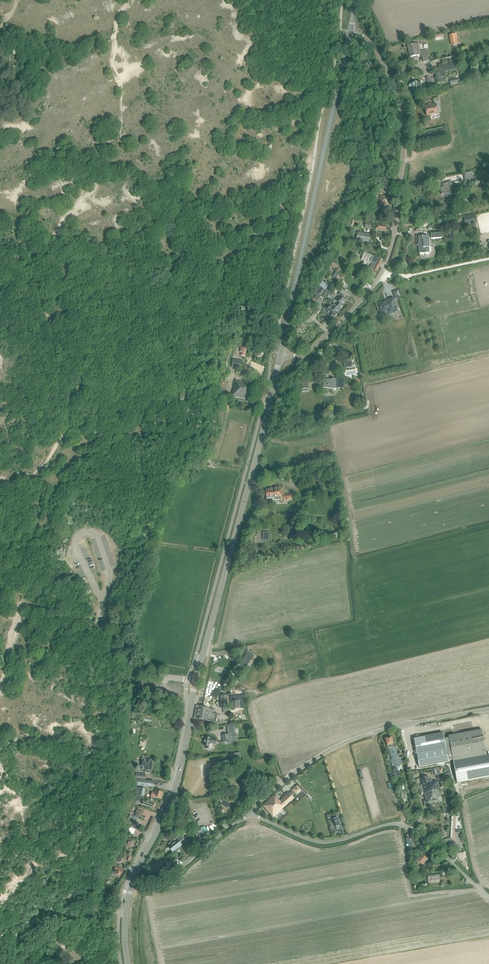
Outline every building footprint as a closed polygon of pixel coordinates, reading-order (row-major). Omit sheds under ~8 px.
[(457,34),(452,35),(449,35),(451,46),(459,44),(457,34)] [(410,57),(414,57),(418,56),(422,55),(423,63),(429,61),(430,61),(427,51),(420,52),(418,43),(407,46),(410,57)] [(438,64),(439,68),(434,69),(434,72),(437,84),(442,82),(442,83),(445,82),(443,71),(455,69),(454,62),(438,64)] [(421,82),(413,83),(413,84),(411,84),(410,85),(409,86),(410,87),(412,88),(412,91),(414,91),(422,89),(421,82)] [(425,107),(427,116),(438,113),(436,104),(425,107)] [(424,132),(426,142),(445,138),(443,128),(424,132)] [(473,175),(474,175),(474,172),(472,173),(472,172),(464,174),(466,184),(474,182),(473,175)] [(456,202),(452,185),(452,181),(442,184),(443,187),(440,187),(442,195),(447,194),(449,204),(456,202)] [(380,195),(379,204),(388,205),(389,196),(380,195)] [(477,223),(475,214),(463,216),(465,226),(477,223)] [(358,233),(357,237),(356,240),(369,242),(370,235),(358,233)] [(418,237),(419,254),(430,253),(429,247),(429,236),(423,236),(418,237)] [(480,247),(481,254),(488,253),(488,248),(485,249),(484,246),(480,247)] [(365,252),(363,256),(361,260),(370,264),(371,262),(373,263),(370,268),(367,267),(365,272),(375,277),(383,260),(374,255),(374,256),(365,252)] [(336,271),(332,276),(335,279),(339,273),(343,268),(339,266),(337,268),(336,271)] [(322,281),(319,285),(325,290),(326,290),(323,293),(328,297),(332,292),(330,289),(333,285),(333,284),(334,283),(331,281),(330,282),(329,281),(328,282),(326,281),(324,282),(322,281)] [(322,301),(319,298),(321,296),(320,295),(324,291),(319,286),(313,293),(316,296),(311,301),(316,306),(318,305),(322,301)] [(336,300),(333,303),(337,307),(336,308),(339,312),(343,307),(342,306),(346,302),(342,299),(345,297),(340,292),(338,295),(340,296),(336,300)] [(397,311),(393,299),(389,301),(383,304),(383,303),(381,304),(379,305),(382,312),(387,310),(389,316),(396,313),(395,311),(397,311)] [(325,307),(323,309),(325,312),(326,311),(333,319),(335,316),(339,312),(336,308),(337,307),(333,303),(331,301),(328,304),(331,306),(328,309),(325,307)] [(343,361),(345,369),(353,367),(351,359),(343,361)] [(230,384),(234,385),(231,396),(249,400),(252,384),(237,381),(237,379),(236,379),(236,380),(232,379),(230,384)] [(343,389),(343,380),(337,380),(337,381),(333,380),(323,380),(323,388),(333,389),(333,388),(337,388),(343,389)] [(279,496),(279,500),(280,500),(280,501),(281,502),(283,502),(284,502),(284,500),(292,500),(292,495),(284,496),(283,487),(274,487),(275,489),(275,496),(279,496)] [(315,490),(316,493),(316,497),(324,496),(323,488),(321,489),(321,487),(319,488),(319,489),(315,490)] [(275,501),(279,500),(279,496),(275,496),(275,489),(266,489),(266,494),(266,501),(268,502),(271,502),(273,501),(273,499),(275,499),(275,501)] [(250,555),(256,560),(260,555),(259,554),(258,556),(253,551),(250,555)] [(247,666),(254,656),(250,652),(242,663),(247,666)] [(243,700),(235,701),(231,702),(232,710),(235,710),(235,709),(240,708),(240,704),(243,704),(243,700)] [(196,706),(194,718),(207,721),(216,722),(218,715),(214,714),(215,710),(196,706)] [(227,734),(222,734),(222,735),(223,742),(226,741),(227,741),(227,743),(228,743),(234,742),(237,742),(236,733),(235,733),(234,724),(226,725),(227,734)] [(414,739),(419,767),(449,762),(448,761),(453,760),(453,761),(457,783),(488,777),(488,755),(486,755),(482,730),(448,737),(448,738),(444,739),(443,733),(414,739)] [(204,745),(206,746),(205,748),(212,750),(213,744),(215,744),(216,740),(205,737),(204,745)] [(391,759),(393,766),(402,763),(401,758),(400,758),(400,757),(399,757),(396,746),(395,746),(393,739),(392,739),(391,737),(385,738),(388,748),(389,748),(392,759),(391,759)] [(142,758),(141,766),(142,767),(142,769),(145,770),(144,772),(150,773),(150,771),(151,771),(152,762),(151,762),(152,760),(146,759),(142,758)] [(422,785),(419,786),(421,793),(424,793),(438,789),(436,781),(432,782),(432,781),(429,782),(427,776),(424,777),(421,778),(422,785)] [(135,785),(153,788),(154,782),(136,779),(135,785)] [(293,790),(296,795),(301,791),(297,786),(293,790)] [(145,790),(140,788),(136,787),(134,794),(140,796),(143,797),(145,790)] [(426,801),(423,801),(424,805),(443,801),(442,797),(440,797),(438,789),(424,793),(426,801)] [(152,792),(151,796),(151,797),(155,799),(155,798),(161,799),(163,793),(155,791),(155,793),(152,792)] [(274,795),(263,805),(273,817),(283,808),(286,806),(285,805),(293,798),(288,792),(282,798),(283,799),(280,802),(277,798),(277,799),(274,795)] [(154,803),(153,803),(154,799),(151,798),(150,801),(139,797),(138,800),(142,802),(142,803),(142,804),(153,808),(154,803)] [(128,833),(129,833),(133,835),(136,829),(136,828),(134,826),(134,825),(132,824),(128,833)] [(408,833),(405,834),(407,842),(409,841),(410,842),(411,844),(410,846),(413,847),(413,846),(415,846),(413,839),(414,839),(415,837),(416,836),(415,834),(413,835),(413,837),(410,838),(409,836),(408,833)] [(169,843),(170,846),(169,847),(173,852),(176,850),(177,851),(179,849),(178,848),(182,845),(180,842),(184,838),(181,834),(169,843)] [(124,846),(127,847),(130,848),(133,840),(133,838),(130,837),(130,839),(127,838),(124,846)] [(427,859),(423,855),(421,854),(417,860),(422,865),(427,859)] [(123,870),(116,866),(113,872),(121,875),(123,870)]
